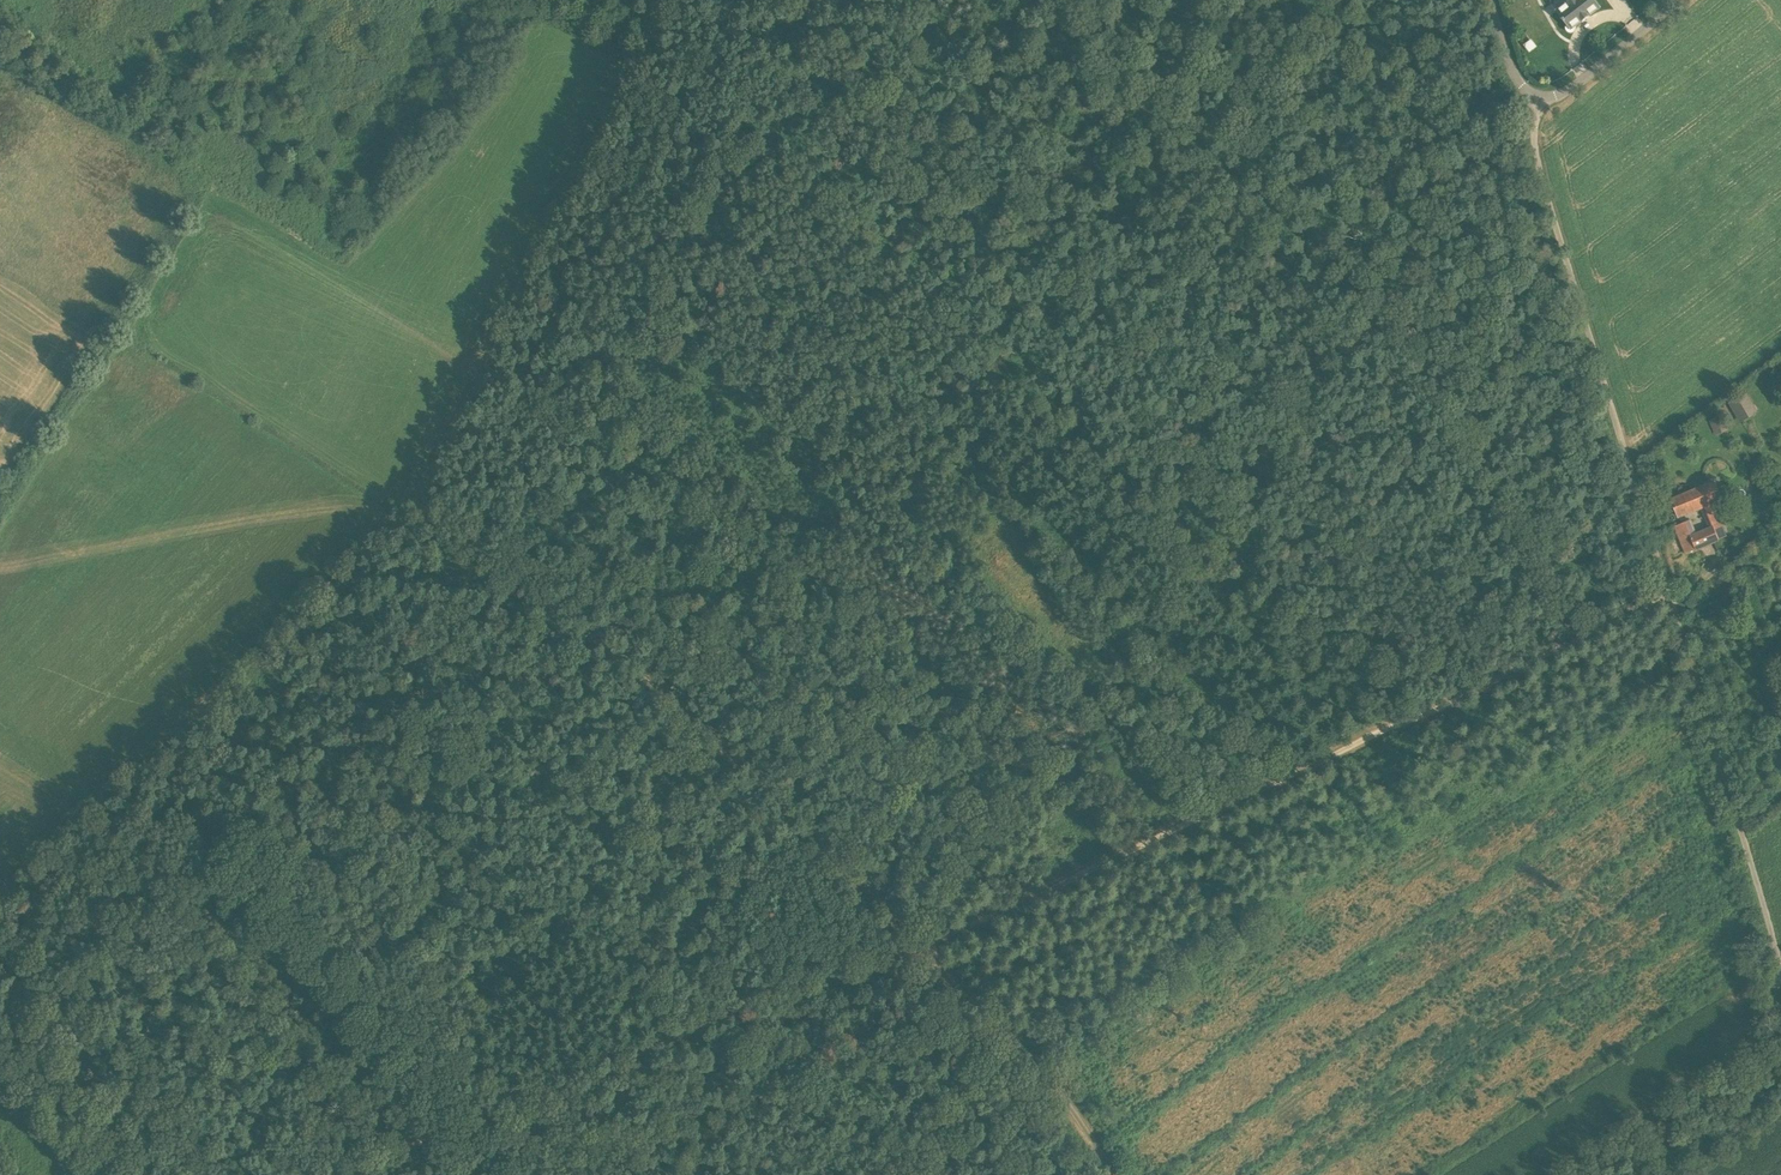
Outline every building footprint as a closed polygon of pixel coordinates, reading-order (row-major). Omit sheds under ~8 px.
[(1568,2),(1557,11),(1563,18),(1562,19),(1564,22),(1565,22),(1567,24),(1566,27),(1566,30),(1568,32),(1570,33),(1573,33),(1575,31),(1576,28),(1575,26),(1599,7),(1594,0),(1566,0),(1568,2)] [(1728,404),(1739,422),(1757,412),(1746,393),(1728,404)] [(1721,415),(1709,420),(1715,434),(1726,430),(1721,415)] [(1675,526),(1686,553),(1726,536),(1715,510),(1712,502),(1721,499),(1715,482),(1671,499),(1678,516),(1701,507),(1709,528),(1691,536),(1685,522),(1675,526)]
